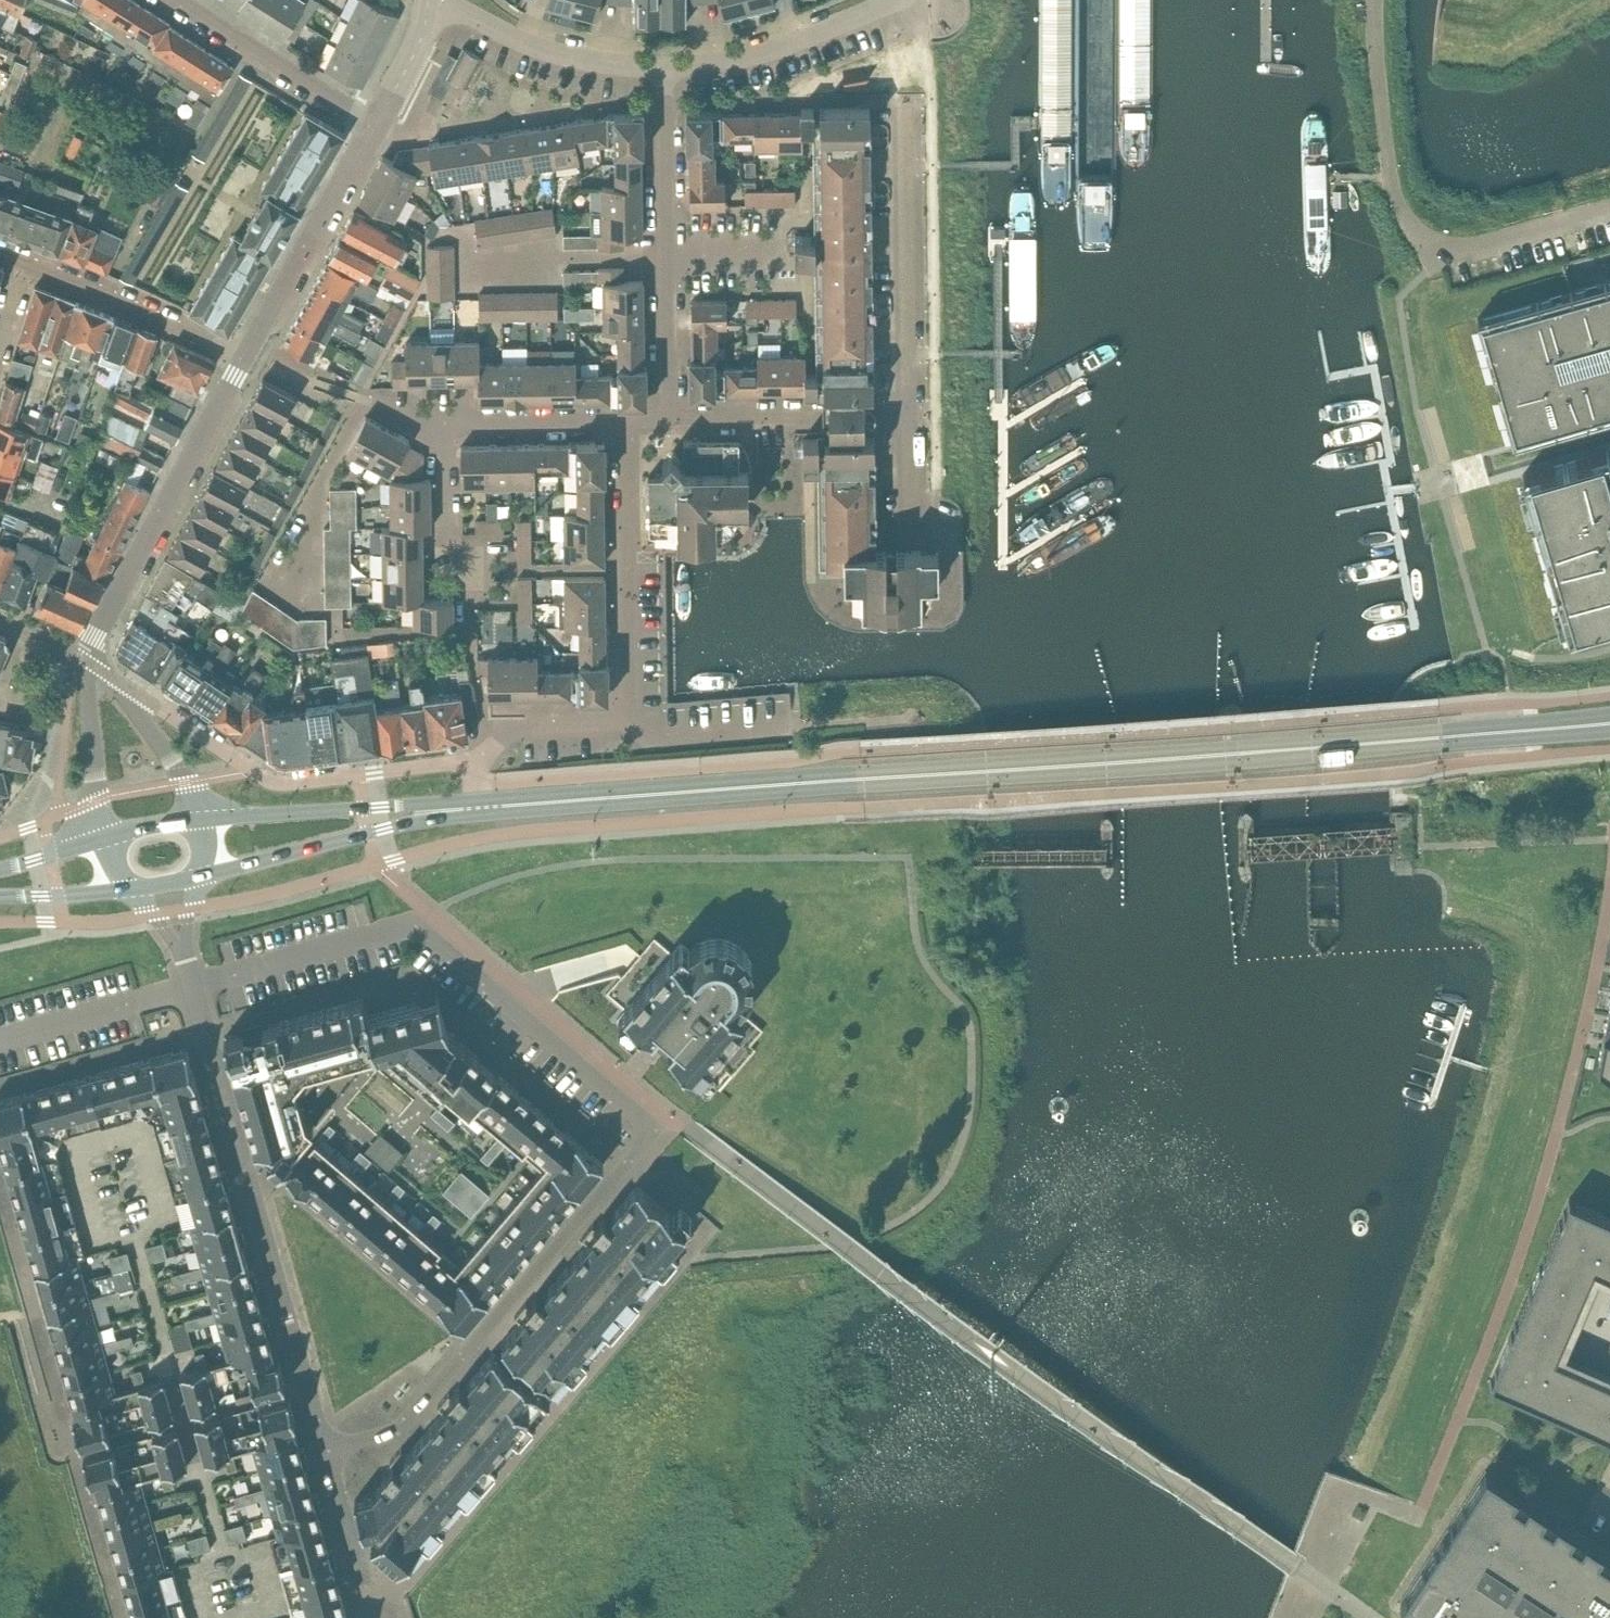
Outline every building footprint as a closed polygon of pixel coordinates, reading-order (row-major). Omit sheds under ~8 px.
[(21,12),(26,0),(0,0),(0,3),(21,12)] [(75,12),(76,9),(77,10),(80,2),(77,0),(43,0),(75,12)] [(77,10),(105,28),(123,0),(83,0),(81,3),(80,2),(77,10)] [(105,28),(110,31),(115,34),(107,46),(111,48),(120,54),(128,42),(127,42),(148,9),(133,0),(123,0),(105,28)] [(240,8),(245,0),(227,0),(240,8)] [(278,0),(245,0),(238,12),(260,26),(278,0)] [(260,26),(283,41),(287,35),(295,23),(306,6),(296,0),(278,0),(260,26)] [(295,23),(302,27),(318,1),(316,0),(310,0),(306,6),(295,23)] [(349,20),(387,39),(399,15),(374,3),(377,0),(358,0),(349,20)] [(571,12),(574,0),(547,0),(546,6),(571,12)] [(571,12),(596,19),(601,0),(574,0),(571,12)] [(635,23),(661,23),(661,0),(635,0),(635,23)] [(661,23),(665,23),(665,24),(666,24),(667,25),(668,25),(669,26),(670,26),(671,26),(672,26),(673,26),(674,26),(675,26),(676,26),(677,26),(678,25),(679,24),(680,24),(680,23),(681,23),(687,23),(687,0),(661,0),(661,23)] [(725,18),(750,11),(747,0),(720,0),(725,18)] [(750,11),(775,5),(774,0),(747,0),(750,11)] [(1286,46),(1312,46),(1311,0),(1284,0),(1286,46)] [(1433,70),(1435,70),(1435,64),(1438,38),(1441,16),(1443,0),(1441,0),(1433,70)] [(14,28),(21,12),(0,3),(0,22),(14,28)] [(148,9),(127,42),(128,42),(136,48),(137,48),(129,60),(142,68),(148,58),(168,26),(169,26),(170,24),(157,15),(148,9)] [(349,20),(337,44),(375,63),(387,39),(349,20)] [(78,28),(91,36),(94,30),(82,22),(78,28)] [(295,23),(287,35),(294,40),(302,27),(295,23)] [(168,26),(148,58),(157,64),(150,76),(154,78),(163,84),(170,72),(169,72),(190,40),(182,34),(169,26),(168,26)] [(34,48),(37,40),(28,36),(20,53),(30,57),(34,48)] [(190,40),(169,72),(170,72),(179,78),(172,90),(180,95),(185,98),(192,86),(191,86),(212,54),(208,51),(190,40)] [(375,63),(337,44),(326,68),(364,87),(375,63)] [(448,77),(467,87),(482,58),(464,48),(448,77)] [(86,72),(97,78),(107,58),(95,52),(86,72)] [(212,54),(191,86),(192,86),(201,92),(194,104),(207,112),(223,86),(235,68),(212,54)] [(17,60),(12,73),(21,77),(27,64),(17,60)] [(240,71),(240,72),(221,105),(222,106),(200,143),(193,155),(205,162),(252,79),(249,77),(249,76),(240,71)] [(4,90),(14,94),(21,77),(12,73),(4,90)] [(870,108),(820,108),(824,393),(829,393),(829,408),(830,427),(830,433),(830,434),(830,438),(825,438),(826,552),(826,565),(844,564),(845,583),(851,583),(862,583),(862,607),(862,610),(922,609),(922,606),(923,605),(924,603),(925,602),(926,601),(939,582),(938,552),(928,552),(927,553),(926,550),(912,550),(896,551),(897,555),(886,555),(886,551),(876,551),(876,534),(869,534),(869,513),(876,512),(876,511),(875,478),(875,477),(868,478),(868,467),(875,467),(875,466),(875,438),(863,438),(863,433),(865,433),(864,426),(864,408),(864,397),(862,397),(862,392),(874,392),(874,364),(874,362),(867,362),(867,352),(873,352),(873,350),(873,318),(873,317),(866,317),(866,296),(873,296),(873,294),(871,206),(871,204),(864,204),(864,183),(871,183),(871,181),(871,149),(871,148),(864,148),(863,130),(870,130),(870,126),(870,124),(870,108)] [(814,109),(801,109),(801,113),(803,113),(803,128),(814,128),(814,109)] [(722,111),(687,112),(712,136),(721,136),(722,136),(721,114),(722,114),(722,111)] [(263,185),(272,190),(302,208),(346,135),(307,112),(263,185)] [(688,149),(690,149),(690,148),(712,148),(712,147),(712,136),(687,112),(688,149)] [(755,113),(722,114),(721,114),(722,136),(721,136),(721,139),(755,138),(755,113)] [(779,113),(755,113),(755,138),(755,148),(779,148),(779,113)] [(801,113),(779,113),(779,148),(803,148),(803,128),(803,113),(801,113)] [(609,141),(616,141),(643,114),(607,114),(607,116),(609,141)] [(616,141),(616,151),(641,151),(644,151),(643,114),(616,141)] [(577,146),(609,141),(607,116),(573,121),(579,160),(580,160),(577,146)] [(579,160),(573,121),(549,125),(555,164),(579,160)] [(555,164),(549,125),(525,129),(531,169),(555,164)] [(531,169),(525,129),(501,133),(507,172),(531,169)] [(507,172),(501,133),(478,136),(484,176),(507,172)] [(75,135),(66,154),(74,157),(83,138),(75,135)] [(484,176),(478,136),(454,140),(460,179),(484,176)] [(460,179),(454,140),(429,144),(430,146),(412,149),(413,159),(417,158),(418,170),(420,169),(420,174),(425,173),(428,184),(427,173),(432,172),(435,183),(460,179)] [(690,149),(691,186),(715,186),(715,181),(715,147),(712,147),(712,148),(690,148),(690,149)] [(413,159),(412,149),(399,151),(393,161),(383,156),(371,178),(406,196),(413,183),(428,184),(425,173),(420,174),(420,169),(418,170),(417,158),(413,159)] [(641,151),(616,151),(616,186),(642,186),(641,151)] [(19,186),(25,170),(0,161),(0,179),(19,186)] [(746,161),(746,174),(756,174),(755,161),(746,161)] [(149,197),(162,204),(175,179),(162,172),(149,197)] [(406,196),(371,178),(360,200),(394,218),(405,199),(406,196)] [(57,188),(84,198),(87,191),(59,181),(57,188)] [(715,186),(691,186),(691,206),(726,205),(725,181),(715,181),(715,186)] [(745,181),(745,193),(756,193),(756,181),(745,181)] [(151,229),(122,277),(134,284),(189,190),(187,189),(176,183),(151,229)] [(602,187),(602,211),(642,210),(642,186),(616,186),(602,187)] [(771,205),(771,189),(763,189),(763,205),(771,205)] [(779,189),(771,189),(771,205),(779,205),(779,189)] [(795,189),(787,189),(787,205),(795,205),(795,189)] [(272,190),(245,236),(275,254),(302,208),(272,190)] [(59,253),(75,218),(0,191),(0,231),(59,253)] [(745,193),(745,205),(756,205),(756,193),(745,193)] [(82,203),(75,218),(59,253),(84,263),(107,272),(115,252),(121,238),(98,229),(88,224),(95,210),(82,203)] [(553,209),(540,211),(544,236),(557,234),(553,209)] [(598,234),(598,247),(598,249),(624,249),(624,235),(642,235),(642,210),(602,211),(603,234),(598,234)] [(354,211),(341,235),(392,264),(394,265),(397,260),(405,264),(412,250),(404,246),(408,240),(354,211)] [(540,211),(527,213),(531,238),(544,236),(540,211)] [(527,213),(514,215),(518,240),(531,238),(527,213)] [(514,215),(501,217),(505,242),(518,240),(514,215)] [(501,217),(488,219),(492,244),(505,242),(501,217)] [(492,244),(488,219),(475,221),(479,246),(492,244)] [(275,254),(245,236),(236,232),(201,292),(190,310),(229,333),(275,254)] [(564,248),(575,247),(575,234),(564,234),(564,248)] [(587,234),(575,234),(575,247),(587,247),(587,234)] [(598,234),(587,234),(587,247),(598,247),(598,234)] [(795,234),(795,261),(816,261),(816,241),(814,241),(814,234),(795,234)] [(348,267),(380,285),(392,264),(341,235),(329,257),(348,267)] [(427,246),(428,259),(454,259),(454,246),(427,246)] [(428,259),(428,273),(454,272),(454,259),(428,259)] [(327,261),(316,281),(348,298),(352,290),(372,301),(379,289),(327,261)] [(410,301),(421,280),(394,265),(392,264),(380,285),(410,301)] [(603,283),(604,306),(643,306),(643,281),(624,281),(624,268),(598,269),(598,270),(598,283),(603,283)] [(576,283),(587,283),(587,270),(576,271),(576,283)] [(587,283),(598,283),(598,270),(587,270),(587,283)] [(565,284),(576,283),(576,271),(564,271),(565,284)] [(428,273),(428,285),(454,285),(454,272),(428,273)] [(305,302),(361,333),(361,332),(359,331),(365,320),(343,308),(348,298),(316,281),(305,302)] [(1537,642),(1568,633),(1609,621),(1609,281),(1477,320),(1446,329),(1537,642)] [(454,285),(428,285),(428,299),(454,298),(454,285)] [(18,340),(38,348),(56,294),(35,286),(18,340)] [(558,292),(545,293),(545,319),(558,318),(558,292)] [(492,293),(479,294),(480,320),(493,319),(492,293)] [(505,293),(492,293),(493,319),(506,319),(505,293)] [(518,293),(505,293),(506,319),(519,319),(518,293)] [(532,293),(518,293),(519,319),(532,319),(532,293)] [(545,293),(532,293),(532,319),(545,319),(545,293)] [(60,357),(67,336),(78,303),(56,294),(38,348),(60,357)] [(747,300),(747,315),(758,315),(757,299),(747,300)] [(772,299),(764,299),(764,315),(773,315),(772,299)] [(780,299),(772,299),(773,315),(781,315),(780,299)] [(797,299),(788,299),(788,315),(797,315),(797,299)] [(692,300),(692,324),(717,324),(717,325),(727,325),(727,322),(727,300),(692,300)] [(393,301),(385,317),(398,324),(406,307),(393,301)] [(363,334),(361,333),(305,302),(294,321),(325,339),(330,342),(335,331),(358,343),(363,334)] [(66,363),(75,366),(95,310),(78,303),(67,336),(78,340),(73,353),(71,352),(66,363)] [(618,331),(618,336),(644,335),(643,306),(604,306),(604,331),(618,331)] [(581,307),(566,307),(566,320),(581,320),(581,307)] [(89,357),(100,361),(115,317),(95,310),(75,366),(88,371),(92,361),(88,359),(89,357)] [(758,315),(747,315),(747,324),(758,323),(758,315)] [(99,362),(124,371),(140,328),(115,317),(100,361),(99,362)] [(398,324),(385,317),(384,318),(385,319),(376,335),(388,341),(396,325),(397,325),(398,324)] [(325,339),(294,321),(282,343),(326,367),(331,358),(319,351),(325,339)] [(692,324),(693,357),(693,358),(715,358),(717,358),(717,325),(717,324),(692,324)] [(118,390),(120,390),(143,399),(145,393),(148,384),(146,384),(143,392),(133,389),(140,369),(146,371),(158,335),(140,328),(124,371),(118,390)] [(748,330),(748,344),(758,343),(758,330),(748,330)] [(618,336),(619,366),(644,366),(644,365),(644,335),(618,336)] [(365,353),(362,359),(362,360),(374,367),(385,346),(372,338),(364,353),(365,353)] [(455,381),(479,381),(479,363),(480,363),(480,341),(455,342),(455,381)] [(176,381),(170,394),(192,405),(215,360),(175,342),(165,362),(160,373),(176,381)] [(408,382),(431,381),(431,342),(406,342),(406,361),(394,361),(394,376),(383,376),(383,387),(408,387),(408,382)] [(431,381),(455,381),(455,342),(431,342),(431,381)] [(19,375),(29,378),(36,356),(31,354),(26,356),(19,375)] [(806,355),(782,356),(782,391),(805,390),(806,390),(806,374),(806,355)] [(758,356),(758,366),(759,391),(782,391),(782,356),(758,356)] [(374,367),(362,360),(361,362),(353,357),(347,368),(355,372),(351,380),(363,387),(374,367)] [(690,357),(691,394),(715,368),(715,358),(693,358),(693,357),(690,357)] [(552,402),(576,401),(576,361),(552,362),(552,402)] [(576,401),(611,401),(612,401),(612,375),(577,376),(576,361),(576,401)] [(504,402),(528,402),(527,362),(503,363),(504,402)] [(528,402),(552,402),(552,362),(527,362),(528,402)] [(479,402),(504,402),(503,363),(480,363),(479,363),(479,381),(479,402)] [(619,366),(619,375),(647,403),(647,365),(644,365),(644,366),(619,366)] [(724,367),(724,368),(725,368),(725,391),(726,391),(759,391),(758,366),(724,367)] [(715,368),(691,394),(726,394),(726,391),(725,391),(725,368),(724,368),(715,368)] [(806,390),(805,390),(805,393),(818,393),(818,373),(806,374),(806,390)] [(612,401),(611,401),(611,403),(647,403),(619,375),(612,375),(612,401)] [(263,379),(251,400),(284,418),(296,396),(263,379)] [(17,422),(26,387),(6,381),(0,403),(0,416),(17,422)] [(143,399),(120,390),(114,401),(149,418),(145,425),(174,440),(192,405),(170,394),(169,395),(148,384),(145,393),(143,399)] [(251,400),(241,420),(273,437),(284,418),(251,400)] [(19,424),(36,430),(41,412),(40,412),(40,411),(32,408),(30,414),(23,411),(19,424)] [(41,412),(36,430),(46,433),(52,416),(41,412)] [(148,432),(109,413),(99,444),(135,462),(148,432)] [(58,438),(70,442),(79,419),(66,414),(58,438)] [(329,437),(339,419),(332,416),(322,433),(329,437)] [(369,463),(388,428),(366,416),(347,451),(369,463)] [(241,420),(230,441),(262,458),(273,437),(241,420)] [(25,454),(36,458),(44,437),(0,421),(0,445),(25,454)] [(391,475),(407,445),(410,440),(388,428),(369,463),(391,475)] [(74,449),(92,456),(98,439),(81,432),(74,449)] [(795,444),(795,455),(804,455),(804,468),(819,468),(819,438),(803,439),(803,444),(795,444)] [(684,468),(681,465),(681,464),(672,455),(663,464),(672,473),(673,473),(676,476),(648,476),(649,532),(677,532),(678,541),(717,540),(717,528),(741,508),(749,507),(749,468),(740,468),(740,439),(683,440),(684,468)] [(262,458),(230,441),(218,463),(251,480),(262,458)] [(318,441),(310,457),(316,460),(325,445),(318,441)] [(596,442),(570,442),(570,445),(571,470),(578,470),(578,479),(603,478),(603,479),(606,479),(605,460),(605,451),(596,451),(596,442)] [(17,475),(25,454),(0,445),(0,469),(17,475)] [(424,479),(423,454),(407,445),(391,475),(391,479),(424,479)] [(487,485),(511,485),(510,445),(486,446),(487,485)] [(511,485),(535,484),(534,445),(510,445),(511,485)] [(535,470),(571,470),(570,445),(534,445),(535,484),(535,470)] [(462,486),(487,485),(486,446),(461,446),(462,486)] [(144,450),(138,461),(159,470),(164,459),(144,450)] [(316,460),(310,457),(300,474),(307,478),(316,460)] [(32,486),(50,492),(59,467),(42,461),(32,486)] [(214,468),(203,489),(235,507),(247,486),(214,468)] [(0,469),(0,492),(10,496),(17,475),(0,469)] [(603,479),(603,478),(578,479),(578,515),(604,514),(603,479)] [(127,479),(97,536),(121,548),(149,490),(127,479)] [(430,479),(424,479),(391,479),(391,504),(431,503),(430,479)] [(286,500),(293,503),(303,486),(296,482),(286,500)] [(331,489),(331,502),(357,501),(356,488),(331,489)] [(203,489),(191,510),(224,528),(235,507),(203,489)] [(331,502),(331,515),(357,515),(357,501),(331,502)] [(391,504),(392,527),(392,528),(422,528),(431,528),(431,503),(391,504)] [(274,523),(280,527),(290,509),(283,506),(274,523)] [(191,510),(180,532),(213,549),(224,528),(191,510)] [(94,518),(78,512),(73,525),(88,531),(94,518)] [(564,515),(565,539),(604,538),(604,514),(578,515),(564,515)] [(331,515),(331,528),(350,528),(357,528),(357,515),(331,515)] [(34,606),(48,580),(63,586),(76,552),(84,531),(73,525),(72,525),(75,516),(73,516),(58,555),(49,552),(56,532),(27,520),(0,590),(0,592),(26,602),(34,606)] [(27,520),(17,516),(7,543),(0,540),(0,590),(27,520)] [(517,520),(518,535),(530,535),(530,520),(517,520)] [(490,533),(490,521),(476,521),(476,534),(490,533)] [(504,521),(490,521),(490,533),(504,533),(504,521)] [(383,527),(383,552),(423,552),(422,528),(392,528),(392,527),(383,527)] [(324,528),(325,541),(351,541),(350,528),(331,528),(324,528)] [(269,531),(260,548),(267,551),(276,535),(269,531)] [(213,549),(180,532),(169,552),(201,570),(213,549)] [(518,535),(518,550),(530,550),(530,535),(518,535)] [(34,606),(80,627),(121,548),(97,536),(87,557),(76,552),(63,586),(48,580),(34,606)] [(604,538),(565,539),(565,564),(604,563),(604,538)] [(325,541),(325,554),(351,554),(351,541),(325,541)] [(267,551),(260,548),(251,564),(258,568),(267,551)] [(518,550),(518,564),(531,564),(530,550),(518,550)] [(383,552),(384,576),(423,576),(423,552),(383,552)] [(325,554),(325,567),(351,567),(351,554),(325,554)] [(166,558),(158,571),(186,587),(187,586),(194,575),(166,558)] [(325,567),(325,580),(351,580),(351,567),(325,567)] [(158,571),(152,583),(179,598),(186,587),(158,571)] [(237,590),(244,593),(254,576),(247,572),(237,590)] [(194,575),(187,586),(199,594),(206,583),(194,575)] [(384,601),(414,601),(414,600),(423,600),(423,599),(423,576),(384,576),(384,601)] [(554,593),(554,602),(558,602),(605,601),(605,576),(565,577),(565,593),(554,593)] [(518,578),(518,592),(531,592),(531,577),(518,578)] [(325,580),(325,593),(351,593),(351,580),(325,580)] [(152,583),(144,598),(162,608),(164,605),(172,610),(179,598),(152,583)] [(197,598),(214,608),(224,593),(206,583),(199,594),(197,598)] [(241,612),(252,619),(252,620),(267,598),(253,589),(245,605),(241,612)] [(518,592),(519,607),(531,607),(531,592),(518,592)] [(246,628),(252,619),(241,612),(245,605),(224,593),(214,608),(246,628)] [(325,593),(326,606),(351,606),(351,593),(325,593)] [(120,653),(138,665),(160,635),(171,620),(167,617),(172,610),(164,605),(162,608),(144,598),(118,647),(120,653)] [(252,620),(263,627),(277,605),(267,598),(252,620)] [(414,600),(414,601),(414,625),(454,624),(454,599),(423,599),(423,600),(414,600)] [(606,625),(605,601),(558,602),(559,627),(580,626),(606,625)] [(263,627),(274,634),(288,613),(277,605),(263,627)] [(531,607),(519,607),(519,622),(532,622),(531,607)] [(274,634),(294,648),(290,630),(299,620),(288,613),(274,634)] [(290,630),(294,648),(313,646),(313,618),(300,618),(299,620),(290,630)] [(326,618),(313,618),(313,646),(327,644),(326,618)] [(163,682),(185,652),(189,647),(178,639),(184,629),(171,620),(160,635),(138,665),(163,682)] [(580,651),(581,662),(606,661),(608,661),(607,658),(606,625),(580,626),(580,651)] [(11,645),(8,638),(0,635),(0,671),(11,645)] [(163,682),(187,698),(209,666),(226,642),(224,641),(222,644),(213,639),(198,661),(185,652),(163,682)] [(379,643),(380,655),(395,654),(394,641),(379,643)] [(187,698),(212,715),(235,683),(240,675),(222,663),(233,647),(226,642),(209,666),(187,698)] [(331,659),(334,683),(344,754),(381,749),(381,748),(376,708),(370,654),(331,659)] [(489,697),(515,697),(514,657),(478,658),(478,674),(489,673),(489,697)] [(515,697),(539,697),(538,671),(539,671),(539,657),(514,657),(515,697)] [(581,662),(581,671),(609,698),(608,661),(606,661),(581,662)] [(245,737),(264,709),(267,705),(252,695),(265,675),(254,668),(245,680),(247,682),(243,689),(235,683),(212,715),(245,737)] [(539,697),(573,696),(574,696),(574,671),(539,671),(538,671),(539,697)] [(574,696),(573,696),(573,699),(609,698),(581,671),(574,671),(574,696)] [(393,706),(376,708),(381,748),(406,745),(401,705),(398,678),(386,680),(389,701),(393,700),(393,706)] [(461,692),(425,697),(430,742),(468,737),(464,708),(477,706),(474,685),(469,679),(459,681),(461,692)] [(334,683),(306,687),(305,687),(316,757),(344,754),(334,683)] [(416,703),(401,705),(406,745),(430,742),(425,697),(423,683),(411,684),(412,698),(415,698),(416,703)] [(283,690),(285,707),(293,760),(316,757),(305,687),(283,690)] [(264,709),(245,737),(278,759),(286,761),(293,760),(285,707),(264,709)] [(30,763),(31,759),(33,757),(35,750),(33,747),(34,743),(31,742),(33,731),(12,727),(12,726),(0,724),(0,758),(30,763)] [(5,807),(1,790),(7,789),(6,784),(9,783),(10,781),(8,774),(6,773),(4,773),(3,768),(0,769),(0,808),(5,807)] [(1240,819),(1239,823),(1239,868),(1239,873),(1242,877),(1247,881),(1250,878),(1254,872),(1255,863),(1254,823),(1254,818),(1250,814),(1247,811),(1243,814),(1242,816),(1240,819)] [(655,936),(607,993),(626,1010),(618,1019),(633,1033),(642,1023),(720,1090),(756,1048),(751,1044),(764,1029),(737,1007),(748,994),(751,990),(753,984),(754,980),(754,975),(754,971),(754,967),(753,963),(751,959),(750,956),(747,952),(745,949),(742,947),(739,944),(736,942),(732,940),(728,939),(725,938),(720,937),(718,937),(715,937),(712,938),(710,938),(705,939),(702,940),(699,942),(694,945),(691,949),(682,942),(673,952),(655,936)] [(439,996),(368,1016),(376,1053),(449,1032),(439,996)] [(256,1148),(263,1146),(302,1108),(340,1064),(376,1053),(368,1016),(363,998),(225,1037),(256,1148)] [(496,1072),(449,1032),(376,1053),(439,1106),(451,1092),(467,1105),(496,1072)] [(1598,1068),(1609,1077),(1609,1037),(1604,1036),(1598,1068)] [(187,1048),(153,1058),(160,1083),(163,1094),(197,1084),(187,1048)] [(153,1058),(120,1067),(130,1103),(161,1094),(163,1094),(160,1083),(153,1058)] [(120,1067),(88,1076),(98,1112),(130,1103),(120,1067)] [(467,1105),(484,1120),(513,1086),(496,1072),(467,1105)] [(88,1076),(55,1085),(65,1122),(98,1112),(88,1076)] [(197,1086),(197,1084),(163,1094),(161,1094),(166,1110),(167,1113),(170,1125),(205,1115),(202,1103),(201,1100),(197,1086)] [(55,1085),(22,1094),(33,1131),(35,1130),(65,1122),(55,1085)] [(484,1120),(500,1134),(504,1137),(533,1103),(513,1086),(484,1120)] [(0,1101),(0,1140),(33,1131),(22,1094),(15,1097),(0,1101)] [(509,1141),(522,1153),(551,1119),(533,1103),(504,1137),(508,1140),(509,1141)] [(437,1105),(430,1113),(440,1121),(446,1113),(437,1105)] [(269,1157),(279,1166),(312,1127),(305,1122),(302,1108),(263,1146),(272,1153),(269,1157)] [(455,1121),(446,1113),(440,1121),(448,1129),(455,1121)] [(205,1115),(170,1125),(174,1139),(179,1156),(214,1146),(210,1129),(205,1115)] [(522,1153),(541,1170),(570,1135),(551,1119),(522,1153)] [(330,1123),(322,1133),(327,1138),(336,1128),(330,1123)] [(0,1140),(0,1144),(4,1159),(8,1171),(44,1161),(35,1130),(33,1131),(0,1140)] [(501,1135),(492,1146),(499,1152),(509,1141),(508,1140),(504,1137),(501,1135)] [(570,1135),(541,1170),(575,1198),(604,1164),(570,1135)] [(287,1173),(305,1189),(333,1156),(315,1141),(287,1173)] [(214,1146),(179,1156),(183,1172),(188,1190),(224,1180),(219,1163),(214,1146)] [(492,1146),(481,1157),(489,1164),(499,1152),(492,1146)] [(352,1160),(357,1164),(366,1154),(360,1149),(352,1160)] [(371,1159),(366,1154),(357,1164),(363,1169),(371,1159)] [(305,1189),(323,1204),(351,1172),(333,1156),(305,1189)] [(44,1161),(8,1171),(17,1203),(53,1193),(44,1161)] [(443,1191),(471,1215),(490,1194),(461,1169),(443,1191)] [(541,1170),(528,1186),(561,1214),(575,1198),(541,1170)] [(323,1204),(341,1219),(369,1187),(351,1172),(323,1204)] [(224,1180),(188,1190),(198,1224),(234,1214),(224,1180)] [(398,1182),(391,1190),(397,1197),(405,1188),(398,1182)] [(589,1243),(565,1270),(622,1319),(694,1234),(686,1226),(692,1218),(680,1208),(674,1216),(638,1185),(609,1220),(605,1217),(606,1216),(604,1215),(595,1226),(593,1224),(582,1237),(589,1243)] [(528,1186),(514,1202),(547,1230),(561,1214),(528,1186)] [(341,1219),(359,1235),(387,1202),(383,1199),(369,1187),(341,1219)] [(383,1199),(387,1202),(391,1205),(397,1197),(391,1190),(383,1199)] [(53,1193),(17,1203),(26,1236),(62,1226),(53,1193)] [(1490,1382),(1609,1434),(1609,1378),(1555,1354),(1594,1266),(1609,1273),(1609,1217),(1569,1199),(1490,1382)] [(359,1235),(377,1250),(405,1217),(391,1205),(387,1202),(359,1235)] [(514,1202),(501,1218),(534,1246),(547,1230),(514,1202)] [(433,1213),(426,1221),(434,1227),(441,1219),(433,1213)] [(240,1237),(234,1214),(198,1224),(191,1226),(197,1249),(240,1237)] [(377,1250),(395,1265),(423,1233),(419,1230),(405,1217),(377,1250)] [(501,1218),(488,1234),(520,1262),(534,1246),(501,1218)] [(426,1221),(419,1230),(423,1233),(426,1236),(434,1227),(426,1221)] [(62,1226),(26,1236),(36,1270),(71,1260),(62,1226)] [(395,1265),(412,1281),(440,1248),(426,1236),(423,1233),(395,1265)] [(488,1234),(474,1250),(507,1277),(520,1262),(488,1234)] [(246,1259),(240,1237),(197,1249),(202,1266),(204,1271),(246,1259)] [(155,1243),(159,1259),(168,1256),(164,1241),(155,1243)] [(412,1281),(433,1298),(461,1266),(440,1248),(412,1281)] [(474,1250),(461,1266),(493,1293),(507,1277),(474,1250)] [(119,1256),(123,1269),(129,1267),(132,1266),(129,1255),(119,1256)] [(110,1259),(114,1271),(123,1269),(119,1256),(110,1259)] [(36,1270),(42,1292),(84,1280),(78,1258),(71,1260),(36,1270)] [(252,1281),(246,1259),(204,1271),(205,1276),(210,1293),(252,1281)] [(202,1266),(187,1270),(190,1280),(205,1276),(204,1271),(202,1266)] [(461,1266),(433,1298),(465,1326),(493,1293),(461,1266)] [(1609,1378),(1609,1273),(1594,1266),(1555,1354),(1609,1378)] [(123,1269),(114,1271),(119,1289),(119,1290),(120,1289),(121,1295),(135,1291),(129,1267),(123,1269)] [(176,1284),(190,1280),(187,1270),(173,1274),(176,1284)] [(622,1319),(565,1270),(541,1298),(538,1295),(539,1295),(537,1293),(528,1304),(526,1303),(515,1316),(521,1322),(502,1344),(560,1391),(622,1319)] [(42,1292),(48,1315),(91,1303),(89,1297),(84,1280),(42,1292)] [(259,1304),(252,1281),(210,1293),(215,1311),(216,1316),(259,1304)] [(119,1289),(104,1293),(107,1303),(121,1299),(119,1290),(119,1289)] [(89,1297),(91,1303),(92,1307),(107,1303),(104,1293),(89,1297)] [(48,1315),(54,1337),(97,1325),(92,1307),(91,1303),(48,1315)] [(265,1326),(259,1304),(216,1316),(218,1321),(222,1338),(265,1326)] [(215,1311),(200,1315),(203,1325),(218,1321),(216,1316),(215,1311)] [(188,1329),(203,1325),(200,1315),(185,1320),(188,1329)] [(54,1337),(61,1359),(103,1347),(102,1343),(97,1325),(54,1337)] [(271,1348),(265,1326),(222,1338),(229,1360),(271,1348)] [(117,1338),(119,1348),(134,1344),(131,1334),(117,1338)] [(117,1338),(102,1343),(103,1347),(105,1352),(119,1348),(117,1338)] [(61,1359),(67,1382),(110,1370),(105,1352),(103,1347),(61,1359)] [(275,1361),(271,1348),(229,1360),(233,1377),(250,1372),(256,1393),(285,1385),(278,1360),(275,1361)] [(195,1354),(199,1368),(205,1367),(209,1366),(205,1350),(195,1354)] [(444,1411),(426,1433),(482,1481),(552,1401),(494,1354),(464,1388),(461,1385),(462,1385),(460,1384),(451,1395),(449,1393),(438,1406),(444,1411)] [(210,1384),(233,1377),(229,1360),(209,1366),(205,1367),(210,1384)] [(216,1404),(210,1384),(205,1367),(199,1368),(182,1373),(192,1411),(216,1404)] [(131,1370),(136,1386),(139,1385),(146,1383),(141,1368),(131,1370)] [(67,1382),(73,1404),(116,1392),(110,1370),(67,1382)] [(139,1385),(144,1402),(150,1423),(173,1416),(162,1379),(146,1383),(139,1385)] [(136,1386),(116,1392),(121,1409),(144,1402),(139,1385),(136,1386)] [(116,1392),(73,1404),(77,1417),(73,1418),(80,1442),(110,1434),(104,1414),(121,1409),(116,1392)] [(248,1430),(253,1447),(296,1435),(292,1423),(296,1422),(289,1397),(259,1405),(265,1426),(248,1430)] [(231,1454),(226,1437),(220,1416),(196,1423),(206,1461),(224,1456),(231,1454)] [(153,1435),(159,1456),(164,1473),(171,1471),(188,1466),(177,1428),(153,1435)] [(234,1453),(253,1447),(248,1430),(226,1437),(231,1454),(234,1453)] [(482,1481),(426,1433),(407,1455),(402,1449),(390,1462),(392,1463),(382,1474),(384,1475),(388,1478),(373,1494),(355,1499),(363,1529),(374,1526),(381,1532),(372,1542),(399,1565),(407,1555),(414,1561),(482,1481)] [(253,1447),(260,1470),(302,1458),(296,1435),(253,1447)] [(94,1478),(98,1491),(140,1479),(136,1462),(119,1467),(113,1447),(84,1455),(91,1479),(94,1478)] [(238,1468),(234,1453),(231,1454),(224,1456),(228,1471),(238,1468)] [(159,1456),(136,1462),(140,1479),(161,1473),(164,1473),(159,1456)] [(264,1487),(266,1493),(308,1481),(302,1458),(260,1470),(264,1487)] [(1400,1602),(1425,1617),(1609,1617),(1609,1550),(1486,1470),(1400,1602)] [(175,1486),(171,1471),(164,1473),(161,1473),(165,1488),(175,1486)] [(98,1491),(104,1514),(147,1502),(140,1479),(98,1491)] [(267,1497),(272,1515),(315,1503),(308,1481),(266,1493),(267,1497)] [(264,1487),(250,1491),(252,1501),(267,1497),(266,1493),(264,1487)] [(252,1501),(250,1491),(235,1495),(238,1505),(252,1501)] [(104,1514),(111,1537),(153,1525),(152,1519),(147,1502),(104,1514)] [(285,1536),(295,1533),(321,1526),(315,1503),(272,1515),(279,1538),(285,1536)] [(182,1511),(167,1515),(169,1525),(185,1521),(182,1511)] [(167,1515),(152,1519),(153,1525),(154,1529),(169,1525),(167,1515)] [(224,1528),(228,1543),(247,1539),(243,1523),(224,1528)] [(111,1537),(117,1559),(160,1547),(154,1529),(153,1525),(111,1537)] [(295,1533),(285,1536),(294,1568),(330,1558),(321,1526),(295,1533)] [(189,1538),(193,1553),(211,1548),(207,1533),(189,1538)] [(117,1559),(123,1582),(160,1572),(166,1570),(160,1547),(117,1559)] [(330,1558),(294,1568),(299,1583),(304,1602),(340,1592),(335,1574),(330,1558)] [(160,1572),(123,1582),(132,1614),(169,1604),(160,1572)] [(304,1602),(308,1617),(347,1617),(345,1609),(341,1595),(340,1592),(304,1602)] [(132,1614),(134,1617),(173,1617),(169,1604),(132,1614)]
